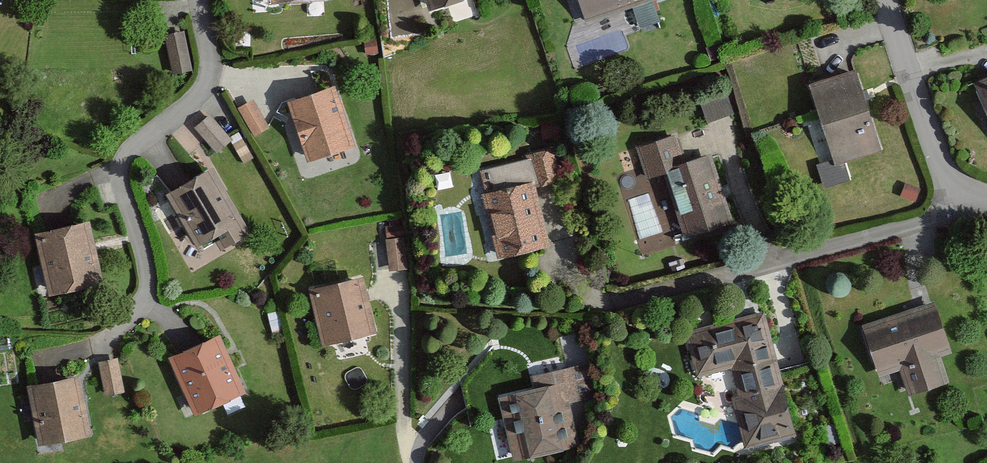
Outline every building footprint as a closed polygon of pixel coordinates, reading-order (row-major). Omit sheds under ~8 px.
[(426,8),(450,0),(423,0),(426,8)] [(581,23),(654,0),(574,0),(581,23)] [(185,28),(165,33),(174,74),(194,70),(185,28)] [(853,70),(808,86),(832,160),(814,166),(822,189),(849,180),(843,161),(879,149),(853,70)] [(974,88),(986,119),(986,82),(974,88)] [(332,84),(287,100),(308,159),(353,143),(332,84)] [(253,98),(238,107),(254,136),(269,127),(253,98)] [(209,114),(195,126),(217,152),(231,140),(209,114)] [(678,134),(638,147),(648,179),(665,174),(686,236),(733,221),(711,153),(687,161),(678,134)] [(206,167),(162,193),(193,245),(238,218),(206,167)] [(533,180),(479,194),(496,257),(549,243),(533,180)] [(86,219),(31,233),(47,296),(103,282),(86,219)] [(403,238),(386,240),(389,270),(407,268),(403,238)] [(361,276),(307,289),(320,345),(374,332),(361,276)] [(937,304),(861,331),(878,379),(900,371),(910,397),(949,382),(940,356),(954,351),(937,304)] [(763,316),(690,335),(699,372),(734,363),(742,391),(733,393),(746,446),(793,434),(763,316)] [(216,334),(164,356),(190,414),(242,392),(216,334)] [(118,356),(99,360),(106,396),(125,392),(118,356)] [(552,385),(497,397),(511,460),(583,444),(574,403),(600,397),(592,359),(548,369),(552,385)] [(77,375),(25,384),(36,445),(88,435),(77,375)]
